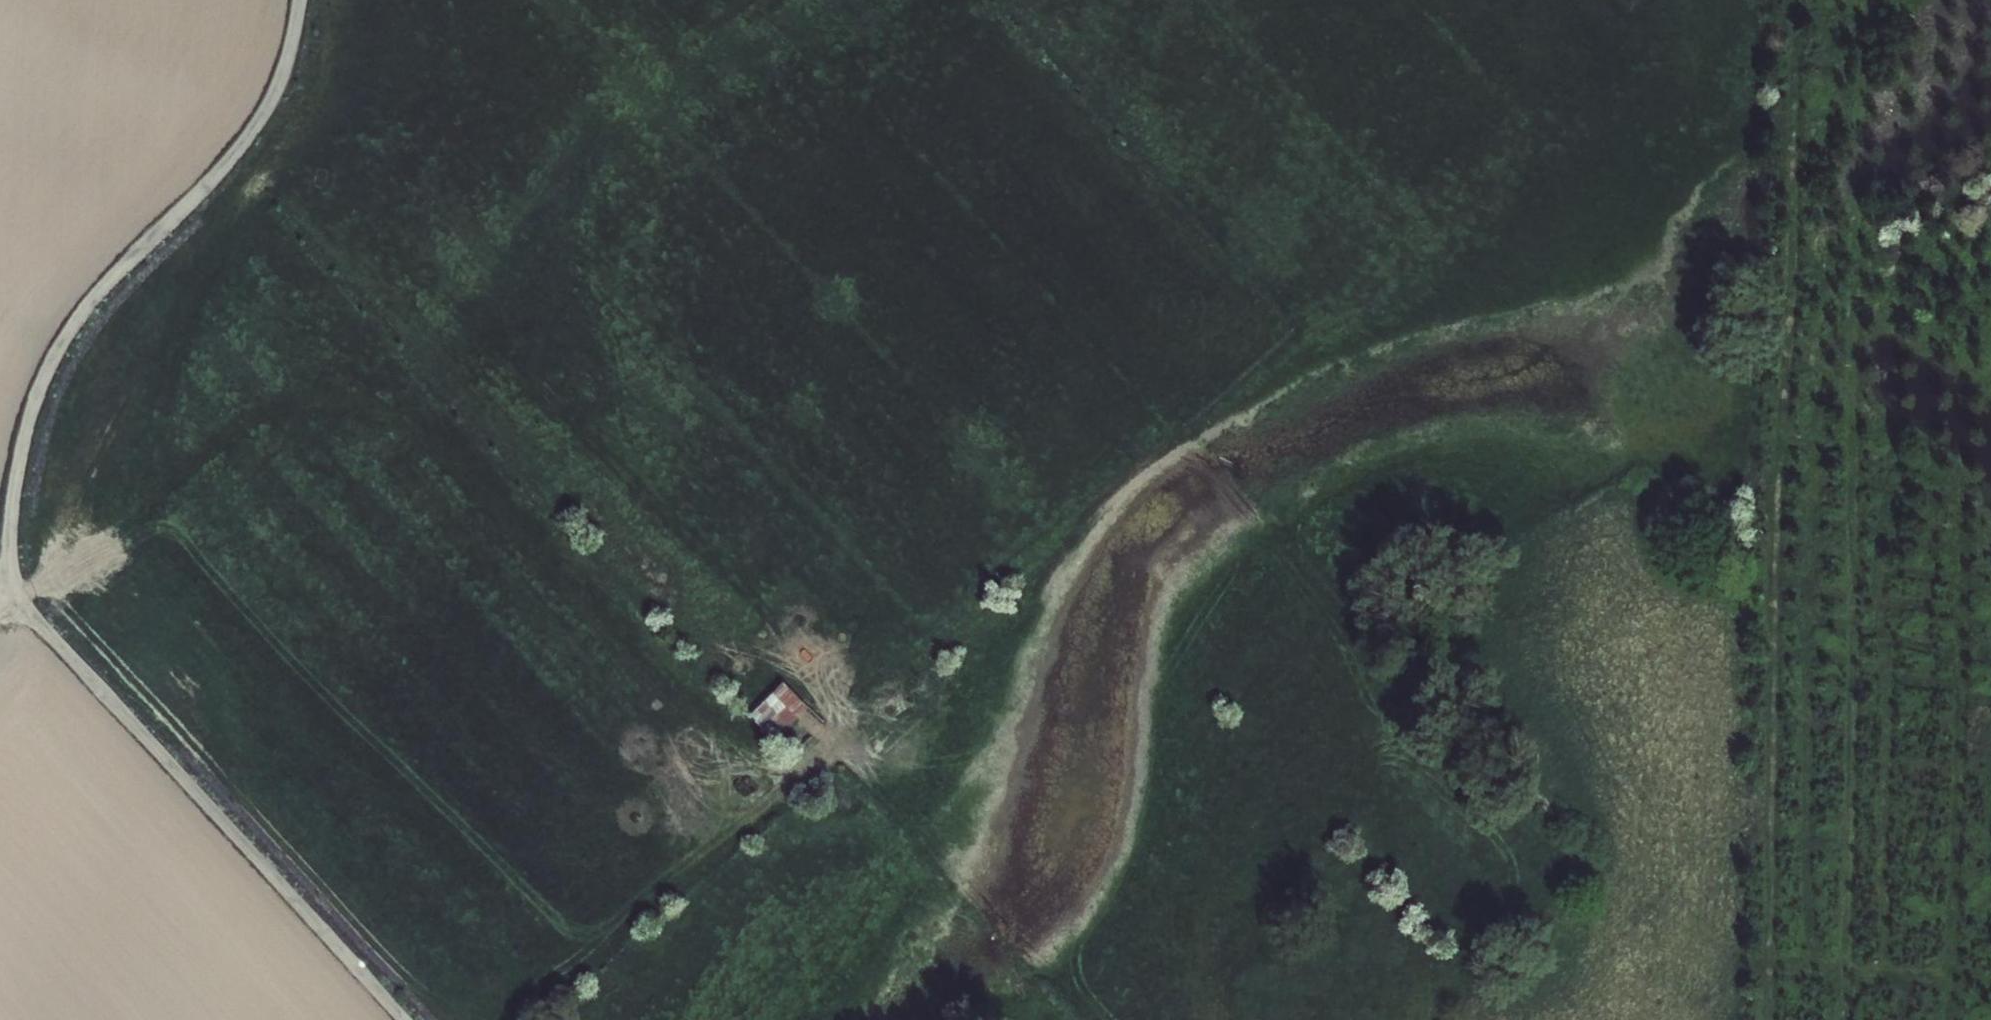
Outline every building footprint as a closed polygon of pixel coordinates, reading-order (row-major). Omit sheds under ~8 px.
[(752,713),(778,740),(813,706),(788,679),(752,713)]
